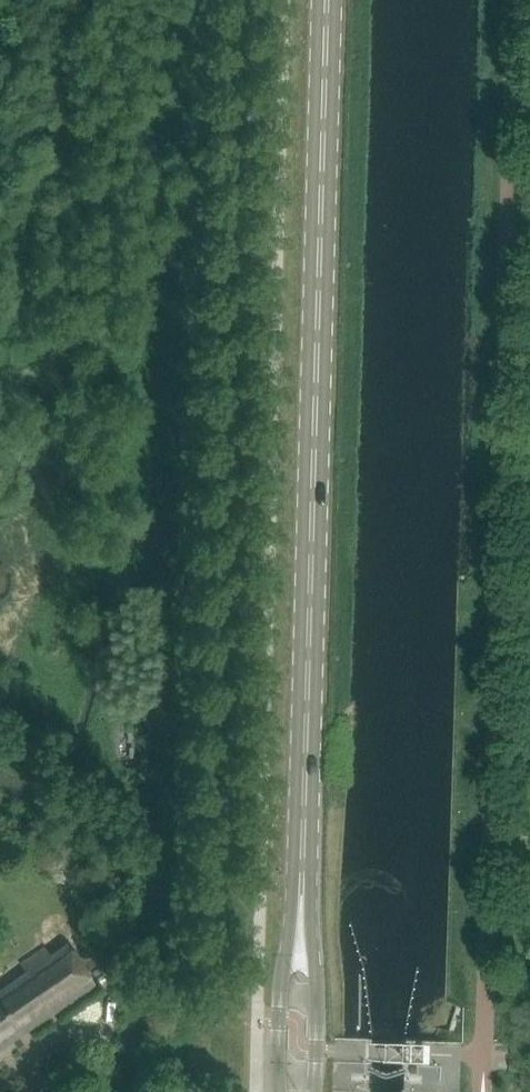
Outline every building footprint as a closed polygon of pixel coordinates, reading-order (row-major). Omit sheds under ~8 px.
[(95,984),(68,945),(0,992),(0,1049),(95,984)] [(66,1081),(78,1064),(68,1056),(56,1073),(66,1081)]
